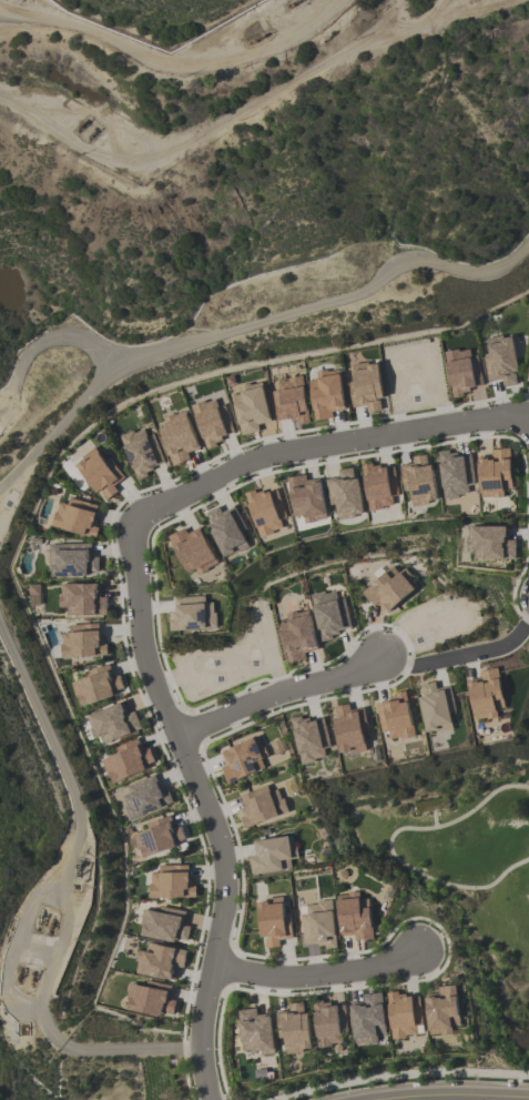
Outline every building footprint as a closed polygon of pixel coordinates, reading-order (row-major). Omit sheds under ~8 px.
[(512,339),(485,343),(491,381),(501,379),(502,386),(519,384),(512,339)] [(452,397),(466,395),(465,388),(483,385),(477,356),(470,357),(469,348),(444,353),(452,397)] [(378,362),(351,365),(353,380),(348,381),(352,408),(366,406),(367,412),(381,411),(379,398),(382,398),(378,362)] [(340,371),(316,373),(316,379),(309,380),(313,421),(332,419),(331,411),(344,410),(340,371)] [(276,424),(308,420),(303,377),(277,380),(278,390),(272,391),(276,424)] [(239,387),(240,394),(233,395),(239,435),(259,433),(257,423),(269,422),(264,384),(239,387)] [(204,446),(235,436),(225,405),(217,407),(214,398),(191,406),(204,446)] [(187,453),(200,448),(187,414),(165,423),(170,434),(161,437),(172,466),(190,459),(187,453)] [(135,477),(163,467),(149,426),(120,436),(135,477)] [(479,497),(503,497),(503,489),(511,489),(511,449),(490,449),(490,459),(479,458),(479,497)] [(118,491),(114,486),(124,477),(108,456),(104,460),(96,450),(77,466),(105,501),(118,491)] [(438,451),(442,498),(473,495),(468,455),(449,457),(449,450),(438,451)] [(412,456),(413,464),(400,465),(402,480),(408,479),(411,505),(435,502),(430,454),(412,456)] [(399,496),(393,466),(373,470),(372,463),(361,465),(369,510),(393,506),(392,497),(399,496)] [(359,477),(353,477),(352,468),(337,470),(338,479),(326,480),(328,494),(334,493),(337,518),(363,516),(359,477)] [(287,477),(293,516),(302,515),(303,523),(327,519),(320,481),(307,484),(305,474),(287,477)] [(244,493),(259,537),(288,527),(276,489),(258,495),(256,489),(244,493)] [(52,529),(94,536),(99,505),(57,498),(52,529)] [(245,531),(234,506),(221,512),(218,507),(203,514),(223,557),(248,545),(242,532),(245,531)] [(508,540),(508,527),(473,526),(472,559),(514,559),(515,540),(508,540)] [(195,568),(198,574),(218,564),(201,528),(189,534),(186,528),(168,536),(186,573),(195,568)] [(49,545),(50,577),(98,576),(98,557),(91,557),(91,544),(49,545)] [(398,573),(392,566),(361,592),(373,608),(379,603),(387,613),(418,587),(403,568),(398,573)] [(107,615),(106,597),(98,597),(98,583),(65,584),(65,616),(107,615)] [(29,605),(38,606),(38,585),(29,585),(29,605)] [(311,595),(320,642),(334,639),(333,631),(351,628),(345,597),(336,599),(335,590),(311,595)] [(169,631),(215,630),(215,603),(204,603),(204,597),(174,597),(175,612),(168,613),(169,631)] [(305,659),(303,651),(317,648),(307,609),(286,615),(287,621),(278,623),(288,663),(305,659)] [(102,624),(68,625),(69,633),(60,633),(61,658),(103,656),(102,624)] [(124,692),(120,675),(112,677),(109,664),(89,670),(91,676),(75,681),(81,704),(124,692)] [(467,683),(474,721),(497,716),(495,709),(504,707),(497,668),(478,672),(480,680),(467,683)] [(425,734),(452,730),(449,713),(454,712),(451,687),(435,689),(435,682),(418,685),(425,734)] [(380,733),(388,732),(389,740),(413,737),(408,695),(376,699),(380,733)] [(127,714),(122,701),(90,714),(102,745),(141,729),(134,712),(127,714)] [(340,755),(366,750),(363,734),(368,733),(364,708),(350,711),(348,704),(331,707),(340,755)] [(291,718),(300,763),(330,757),(323,718),(303,722),(302,716),(291,718)] [(227,783),(265,768),(261,759),(267,757),(258,736),(221,751),(226,765),(221,767),(227,783)] [(149,748),(141,752),(136,739),(113,748),(116,754),(105,758),(114,782),(147,770),(145,765),(154,761),(149,748)] [(168,805),(158,776),(119,790),(129,819),(168,805)] [(287,814),(277,784),(236,797),(246,827),(287,814)] [(146,823),(148,829),(134,834),(142,858),(176,847),(175,843),(185,840),(180,826),(174,828),(170,815),(146,823)] [(292,870),(290,859),(296,858),(294,836),(255,840),(256,856),(249,856),(251,874),(292,870)] [(191,865),(158,866),(158,872),(148,873),(149,898),(192,897),(191,865)] [(339,936),(354,935),(354,940),(372,940),(370,899),(359,900),(359,893),(337,894),(339,936)] [(292,939),(290,913),(283,913),(282,898),(257,900),(259,938),(265,938),(265,948),(279,947),(279,940),(292,939)] [(335,945),(333,902),(300,904),(302,947),(335,945)] [(146,910),(143,937),(187,943),(189,926),(183,925),(185,910),(158,907),(158,911),(146,910)] [(186,949),(144,944),(140,975),(175,979),(176,967),(184,968),(186,949)] [(171,985),(145,981),(144,986),(133,984),(128,1011),(161,1016),(162,1013),(173,1014),(175,1000),(169,999),(171,985)] [(452,1034),(452,1026),(459,1025),(457,985),(437,986),(438,996),(426,997),(428,1035),(452,1034)] [(420,996),(399,997),(399,992),(388,992),(390,1037),(422,1035),(420,996)] [(353,1045),(376,1044),(376,1034),(384,1034),(382,993),(362,994),(363,1004),(351,1005),(353,1045)] [(288,1004),(289,1013),(282,1013),(286,1053),(311,1051),(306,1002),(288,1004)] [(316,1046),(342,1045),(341,1034),(347,1034),(345,1007),(314,1009),(316,1046)] [(238,1010),(242,1054),(274,1051),(270,1016),(257,1017),(256,1008),(238,1010)]
